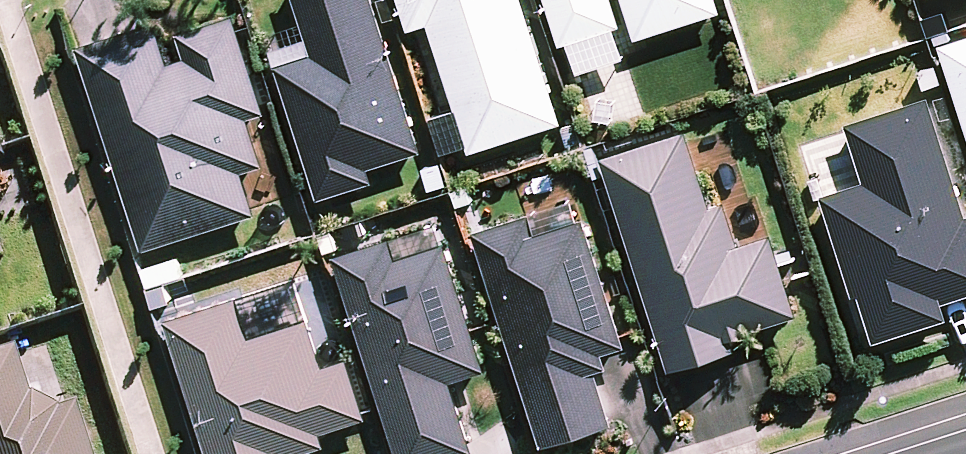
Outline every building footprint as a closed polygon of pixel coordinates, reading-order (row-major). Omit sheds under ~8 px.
[(376,0),(303,0),(317,45),(280,56),(322,193),(380,175),(374,155),(420,141),(376,0)] [(529,0),(406,0),(413,21),(433,14),(475,143),(566,113),(529,0)] [(722,0),(552,0),(564,37),(636,14),(640,30),(723,4),(722,0)] [(266,101),(238,9),(187,24),(195,50),(174,56),(161,13),(86,36),(146,237),(257,204),(243,160),(268,152),(253,105),(266,101)] [(946,34),(965,98),(965,28),(946,34)] [(930,93),(856,116),(874,175),(828,189),(873,332),(945,310),(938,289),(965,281),(965,205),(930,93)] [(712,203),(689,127),(610,151),(672,357),(738,337),(734,324),(796,305),(773,226),(738,237),(726,198),(712,203)] [(611,412),(595,359),(613,354),(611,346),(622,342),(582,213),(536,227),(531,212),(482,227),(546,432),(611,412)] [(446,228),(394,243),(391,231),(343,245),(404,453),(428,453),(472,441),(450,369),(484,359),(446,228)] [(302,288),(278,295),(245,305),(240,289),(173,310),(218,453),(292,453),(289,444),(326,433),(323,420),(366,407),(348,350),(323,358),(302,288)] [(11,343),(0,346),(0,453),(85,453),(69,399),(31,411),(11,343)]
